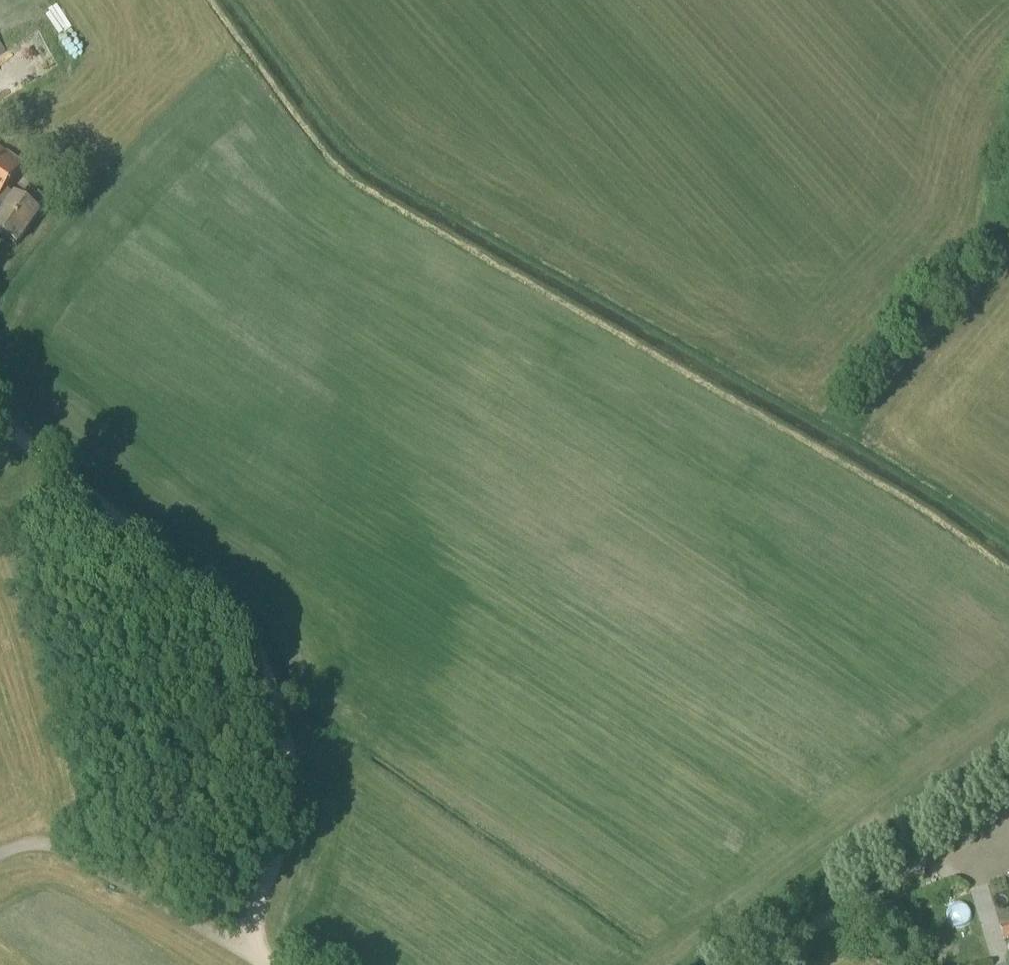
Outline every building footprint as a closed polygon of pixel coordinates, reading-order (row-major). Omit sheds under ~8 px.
[(5,192),(23,166),(0,150),(0,210),(4,213),(0,220),(0,234),(17,246),(39,215),(46,204),(32,194),(24,205),(5,192)] [(1000,928),(1004,941),(1008,940),(1008,926),(1000,928)]
